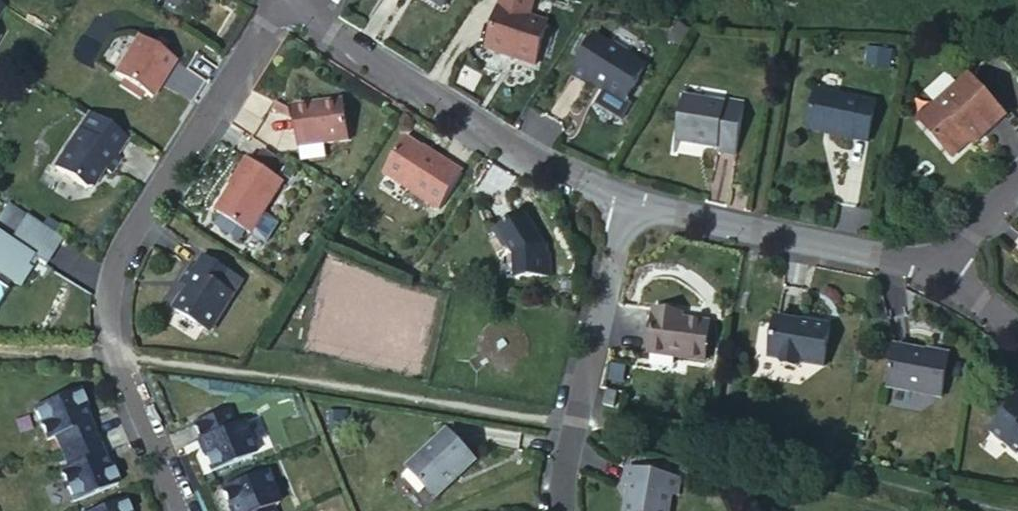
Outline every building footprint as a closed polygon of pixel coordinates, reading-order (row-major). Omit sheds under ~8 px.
[(501,9),(488,50),(535,66),(548,24),(501,9)] [(626,101),(646,67),(595,36),(572,74),(587,83),(588,81),(601,88),(604,87),(626,101)] [(151,98),(174,62),(137,38),(114,75),(151,98)] [(1006,116),(969,75),(919,120),(952,157),(981,131),(984,135),(1006,116)] [(817,90),(808,129),(867,143),(877,104),(817,90)] [(717,150),(736,153),(745,103),(725,100),(724,104),(683,97),(675,140),(699,144),(699,140),(707,141),(706,145),(717,147),(717,150)] [(290,116),(289,107),(275,102),(272,109),(290,116)] [(313,108),(313,105),(294,108),(299,148),(349,141),(344,104),(313,108)] [(115,155),(126,138),(90,115),(55,169),(88,190),(94,189),(106,170),(111,174),(120,158),(115,155)] [(440,209),(462,172),(406,137),(383,173),(440,209)] [(263,150),(255,163),(273,175),(281,162),(263,150)] [(251,234),(284,182),(273,175),(255,163),(248,158),(236,177),(238,178),(217,212),(251,234)] [(62,239),(8,204),(0,217),(0,283),(7,287),(11,281),(19,287),(30,270),(26,267),(32,257),(44,265),(62,239)] [(504,247),(514,254),(515,277),(550,276),(550,255),(545,256),(544,245),(524,213),(495,231),(504,247)] [(232,273),(205,256),(197,270),(192,266),(182,282),(189,287),(175,309),(209,331),(234,293),(223,286),(232,273)] [(705,361),(710,323),(682,320),(676,319),(677,314),(654,311),(649,353),(705,361)] [(809,324),(776,318),(770,353),(780,354),(779,364),(783,365),(796,367),(797,362),(802,363),(824,367),(831,325),(810,321),(809,324)] [(895,347),(887,387),(941,396),(949,357),(895,347)] [(616,393),(607,390),(603,404),(613,406),(616,393)] [(61,453),(95,439),(82,409),(85,408),(78,391),(33,409),(47,441),(54,438),(61,453)] [(990,432),(1017,455),(1017,397),(990,432)] [(203,454),(211,471),(255,452),(242,421),(234,424),(227,409),(193,423),(206,452),(203,454)] [(448,431),(408,468),(435,498),(476,460),(448,431)] [(110,466),(107,467),(95,439),(61,453),(67,468),(59,471),(73,503),(117,484),(110,466)] [(630,468),(626,486),(633,487),(630,498),(627,500),(625,510),(673,510),(679,478),(630,468)] [(270,506),(278,502),(265,471),(220,490),(228,507),(231,506),(233,510),(273,510),(270,506)] [(124,499),(96,510),(128,510),(124,499)]
